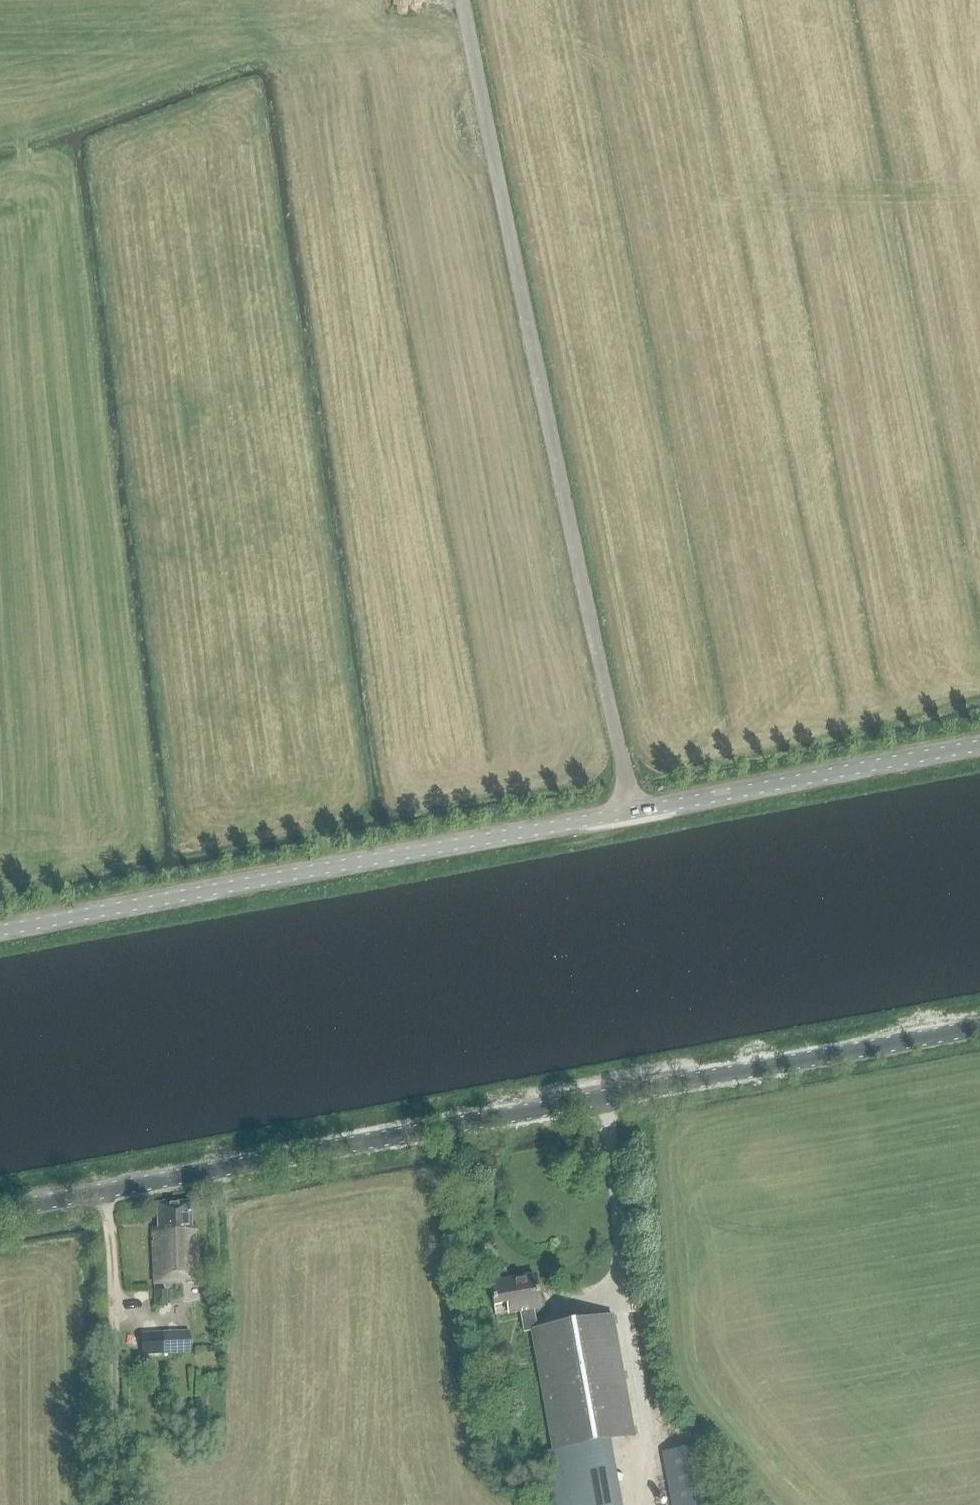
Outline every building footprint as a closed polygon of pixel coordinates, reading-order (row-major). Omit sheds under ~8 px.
[(191,1281),(199,1280),(196,1230),(189,1231),(189,1203),(156,1204),(157,1228),(150,1228),(152,1285),(191,1283),(191,1281)] [(542,1452),(551,1504),(620,1504),(608,1441),(634,1436),(612,1316),(536,1329),(533,1310),(540,1309),(534,1275),(488,1283),(494,1317),(519,1313),(522,1333),(530,1331),(551,1451),(542,1452)] [(189,1330),(162,1331),(163,1352),(190,1351),(189,1330)] [(702,1446),(661,1453),(670,1504),(712,1504),(702,1446)]
